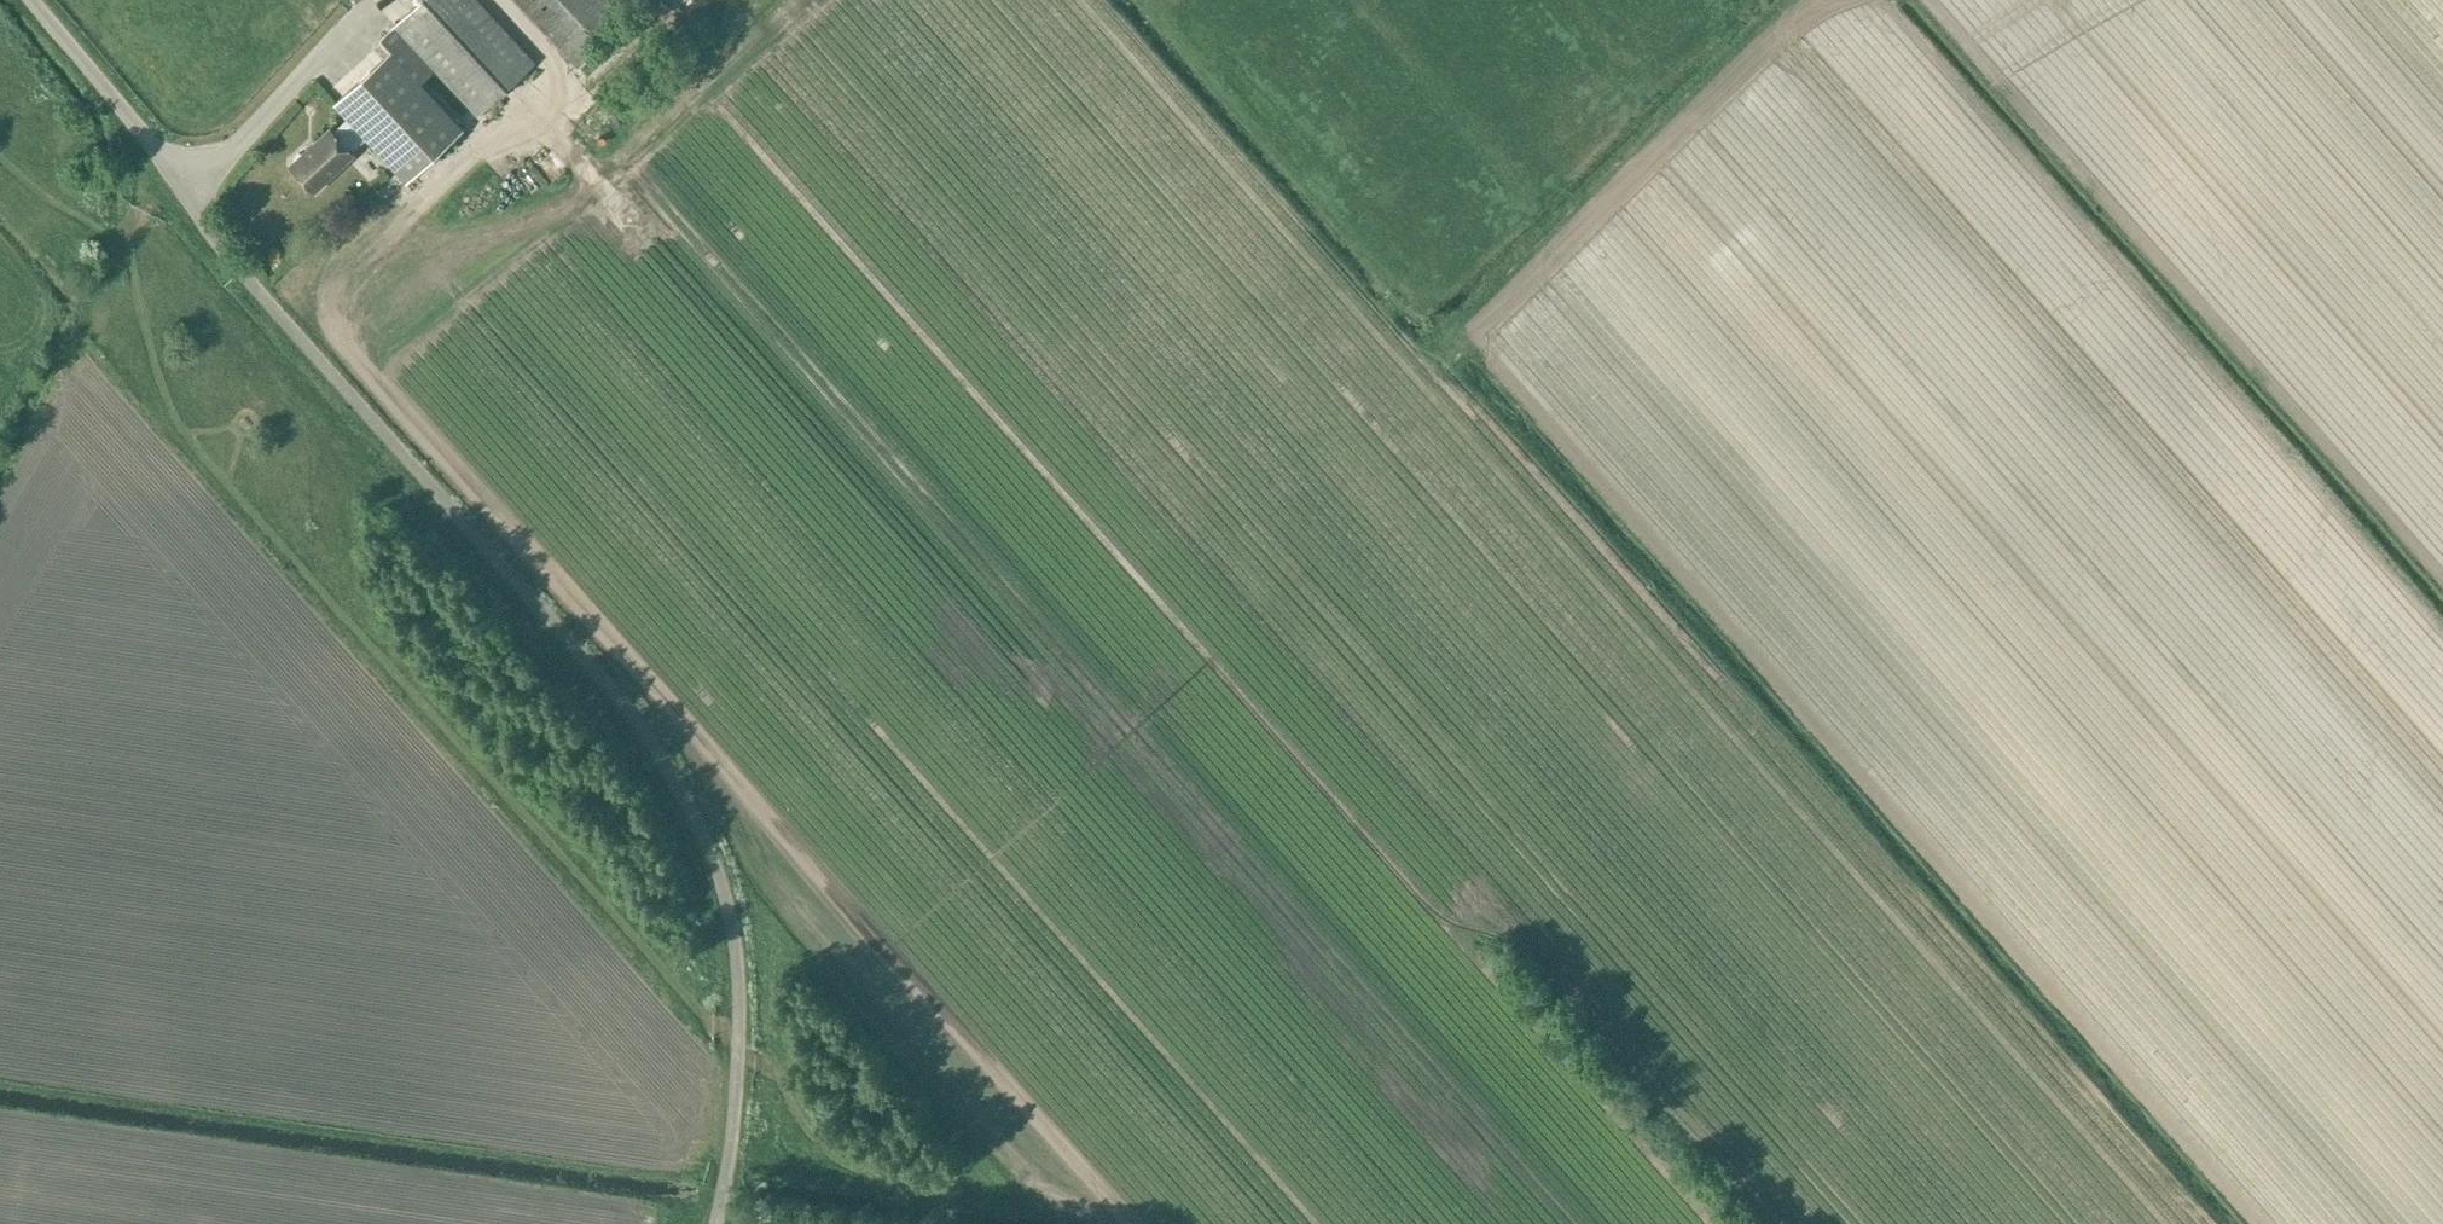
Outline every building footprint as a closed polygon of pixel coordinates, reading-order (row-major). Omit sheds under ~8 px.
[(421,83),(436,69),(438,72),(480,117),(537,64),(477,0),(420,0),(378,38),(421,83)] [(610,0),(515,0),(572,62),(572,61),(579,69),(591,57),(585,50),(623,15),(610,0)] [(639,0),(610,0),(623,15),(639,0)] [(670,24),(685,10),(677,0),(664,0),(656,7),(670,24)] [(336,108),(350,122),(368,142),(408,186),(465,133),(393,55),(336,108)] [(353,156),(368,142),(350,122),(335,136),(331,133),(292,169),(316,196),(356,159),(353,156)]
